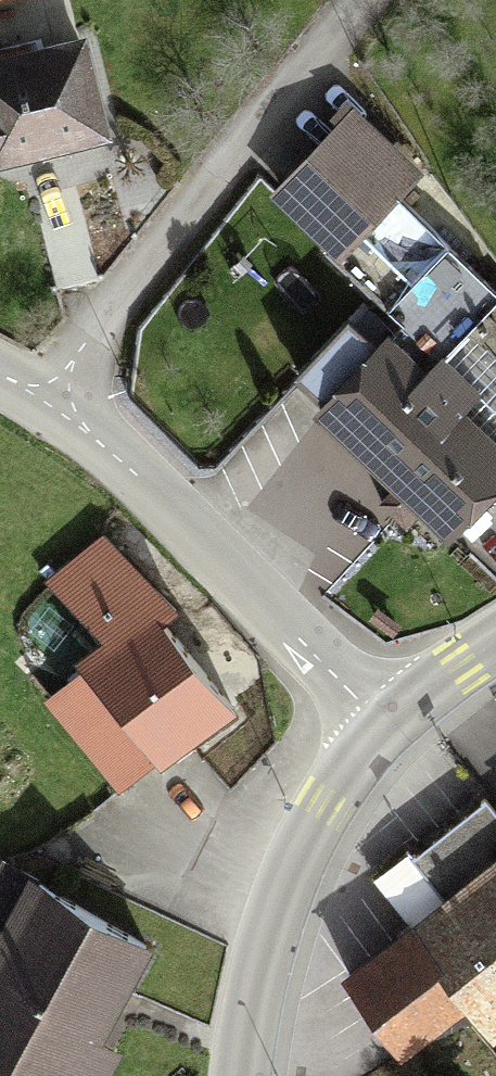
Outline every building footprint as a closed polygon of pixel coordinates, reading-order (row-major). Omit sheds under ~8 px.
[(41,16),(36,0),(0,0),(0,26),(41,16)] [(0,75),(0,166),(1,172),(103,147),(81,55),(0,75)] [(363,124),(279,198),(336,263),(421,190),(363,124)] [(331,409),(458,532),(495,493),(495,453),(390,350),(331,409)] [(181,633),(107,551),(61,592),(117,654),(90,677),(180,778),(237,726),(166,647),(181,633)] [(349,981),(410,1064),(482,1011),(495,1029),(495,872),(349,981)] [(0,974),(0,1075),(119,1075),(126,1063),(100,1048),(145,966),(36,907),(0,974)]
